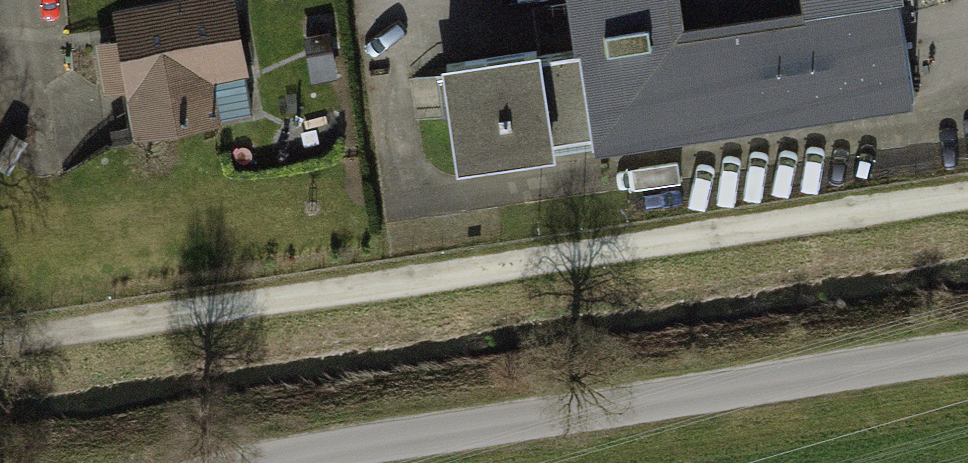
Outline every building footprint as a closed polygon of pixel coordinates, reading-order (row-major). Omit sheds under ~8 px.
[(114,9),(119,39),(98,42),(106,91),(127,87),(136,139),(222,123),(221,118),(254,113),(247,75),(250,75),(237,0),(159,0),(114,9)] [(583,48),(596,134),(599,147),(919,97),(904,0),(576,0),(583,48)] [(546,44),(446,59),(462,166),(561,151),(559,139),(596,134),(583,48),(547,53),(546,44)]
